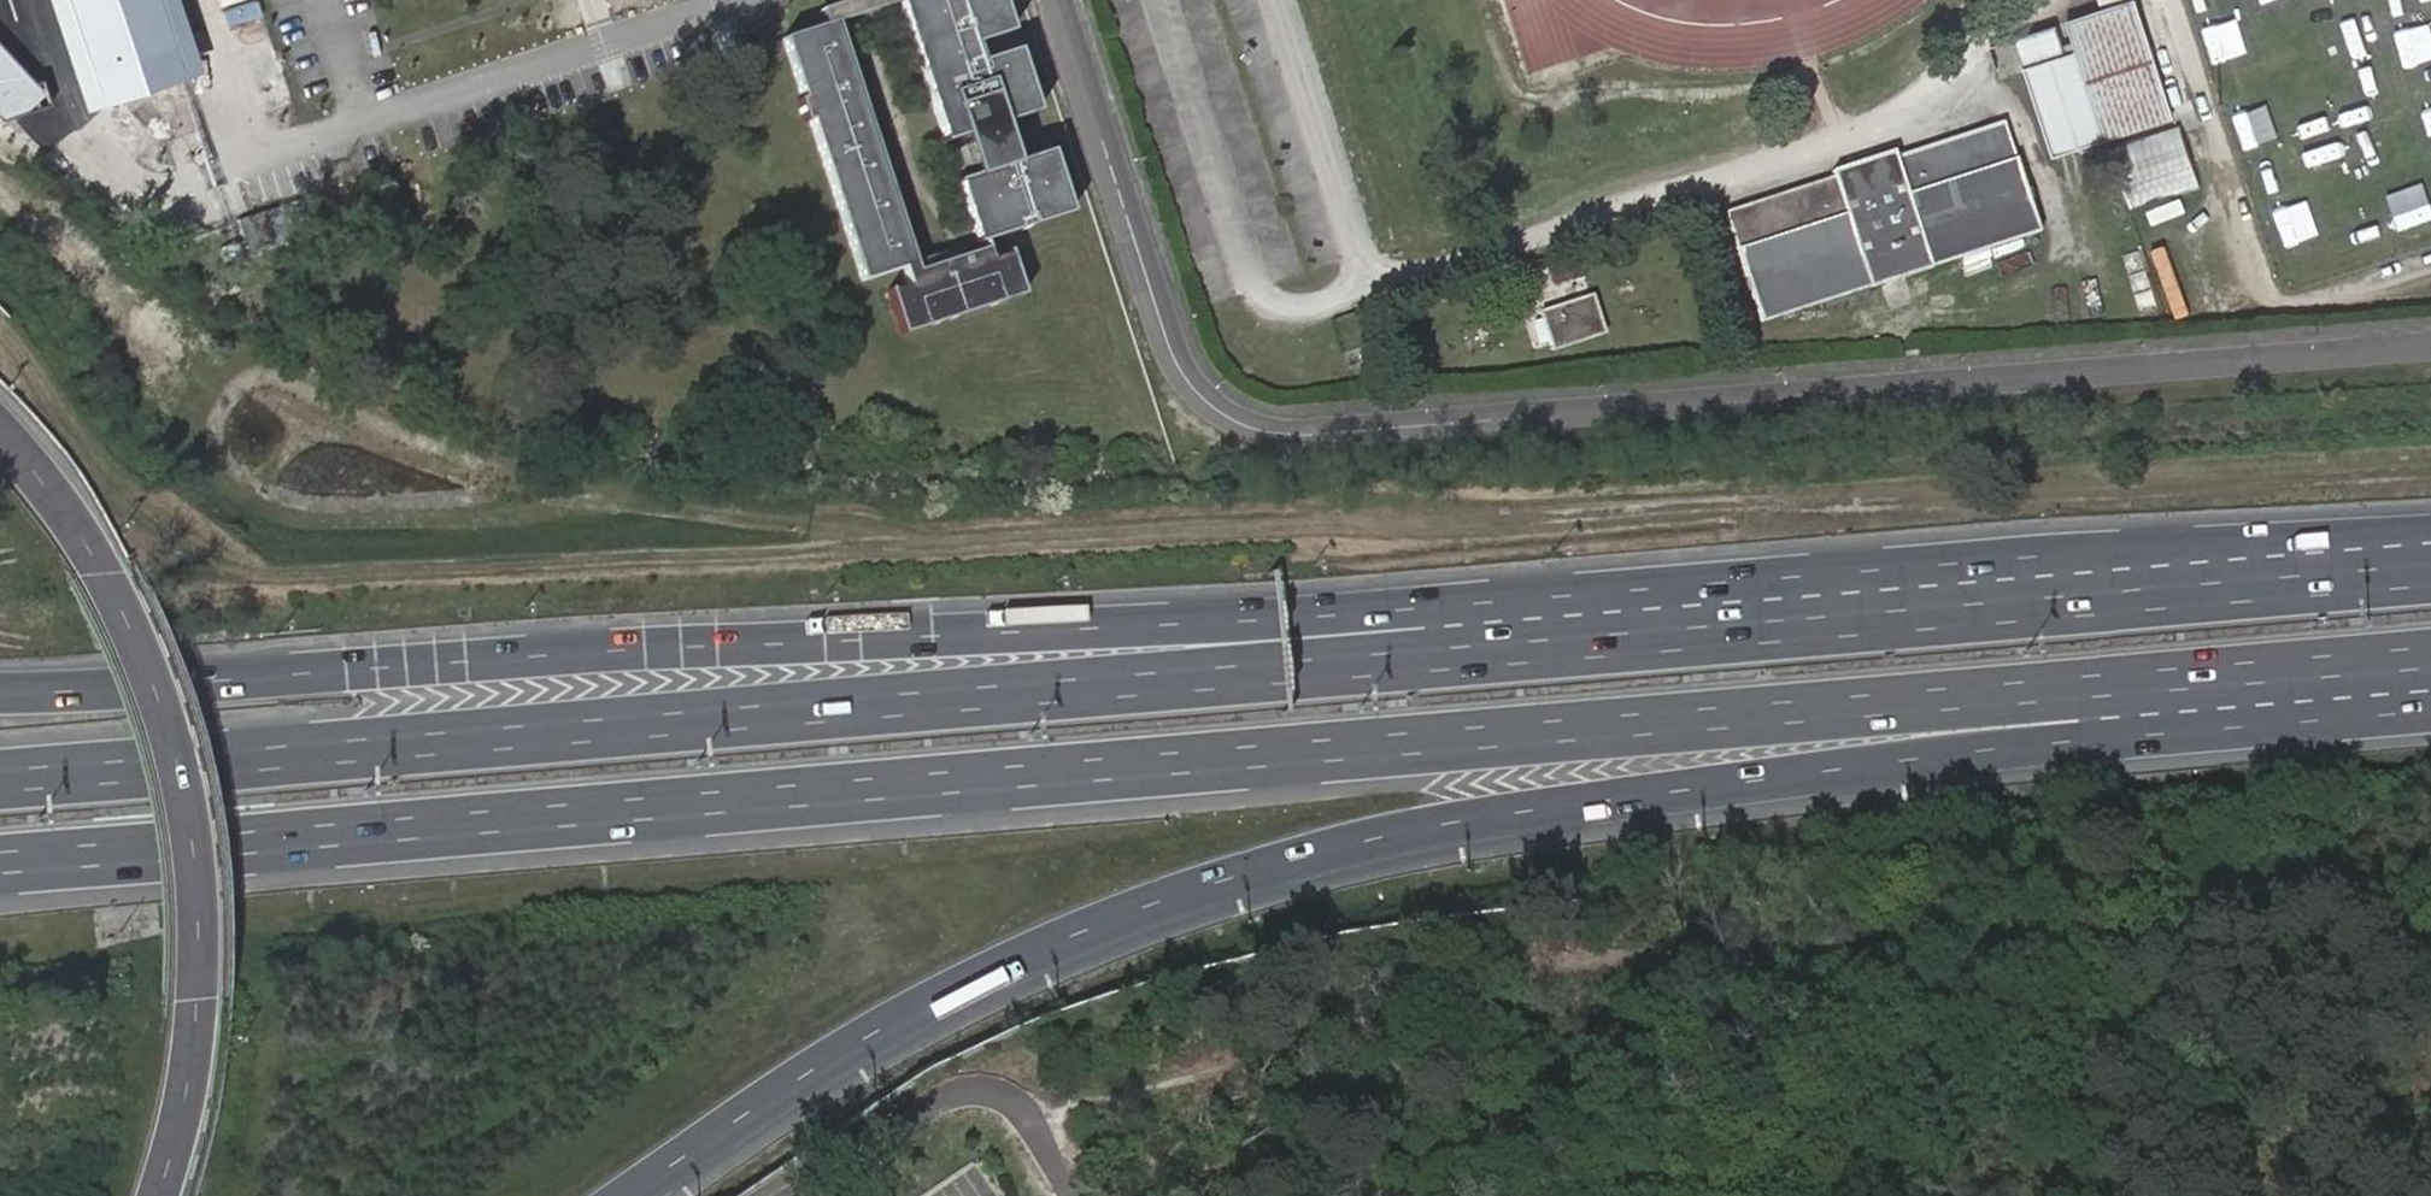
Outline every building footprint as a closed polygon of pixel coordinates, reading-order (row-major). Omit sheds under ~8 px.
[(173,50),(173,49),(158,0),(67,0),(81,44),(90,46),(137,31),(146,59),(173,50)] [(815,12),(820,26),(899,268),(895,269),(900,287),(982,260),(978,248),(908,271),(828,23),(893,2),(900,0),(852,0),(815,12)] [(1005,36),(993,0),(900,0),(893,2),(939,145),(976,134),(978,141),(950,151),(956,170),(985,160),(987,168),(950,180),(971,245),(1063,215),(1042,150),(1004,162),(1001,155),(1004,154),(998,135),(995,136),(993,129),(1030,116),(1010,53),(972,65),(966,48),(1005,36)] [(2062,25),(2020,38),(2059,157),(2177,118),(2139,2),(2074,23),(2083,51),(2072,55),(2062,25)] [(804,123),(855,282),(895,269),(899,268),(820,26),(777,40),(797,99),(791,102),(798,124),(804,123)] [(1767,316),(2040,225),(2005,115),(1900,152),(1895,144),(1836,166),(1837,173),(1731,209),(1767,316)] [(2135,202),(2201,184),(2185,123),(2118,140),(2135,202)] [(880,293),(894,335),(1016,296),(1002,253),(982,260),(900,287),(880,293)] [(1543,309),(1556,345),(1610,328),(1596,291),(1543,309)]
